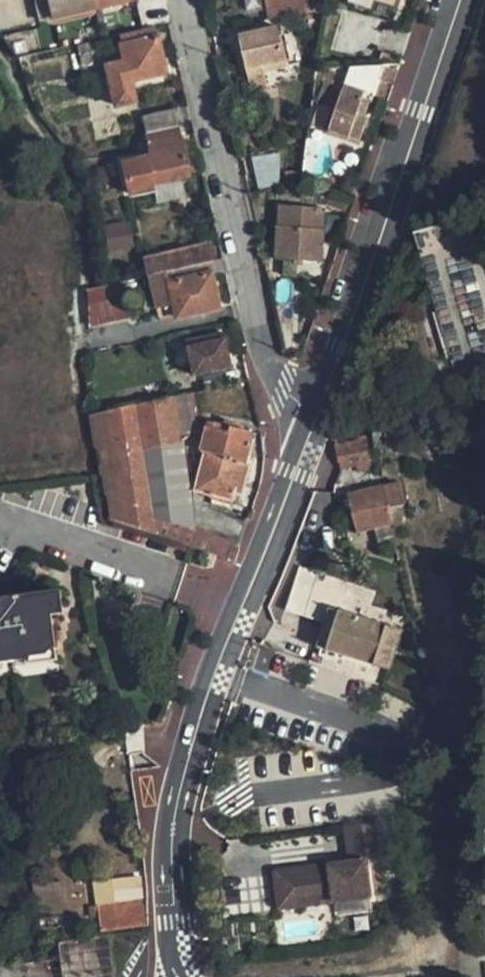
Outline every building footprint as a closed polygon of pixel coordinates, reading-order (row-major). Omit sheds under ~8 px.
[(13,8),(12,0),(0,0),(0,11),(13,8)] [(37,22),(51,19),(46,0),(32,0),(37,22)] [(51,19),(136,0),(46,0),(51,19)] [(274,20),(312,12),(311,0),(309,0),(307,1),(304,1),(301,1),(300,0),(270,0),(274,20)] [(160,68),(154,41),(152,30),(115,38),(117,48),(120,62),(106,65),(114,106),(136,102),(132,81),(144,78),(143,72),(160,68)] [(240,39),(248,78),(266,74),(282,70),(274,31),(240,39)] [(382,66),(351,68),(342,94),(361,101),(370,104),(384,108),(399,65),(382,66)] [(162,74),(160,68),(143,72),(144,78),(162,74)] [(311,102),(336,110),(342,94),(351,68),(316,69),(313,85),(311,102)] [(271,98),(266,74),(248,78),(254,102),(271,98)] [(357,142),(364,119),(355,116),(361,101),(342,94),(336,110),(329,132),(357,142)] [(355,116),(364,119),(370,104),(361,101),(355,116)] [(141,135),(173,128),(169,111),(137,118),(141,135)] [(175,138),(143,145),(146,155),(119,161),(125,196),(149,192),(147,185),(184,176),(175,138)] [(149,192),(186,184),(184,176),(147,185),(149,192)] [(329,236),(331,213),(285,209),(280,258),(321,265),(325,236),(329,236)] [(201,245),(156,257),(142,260),(145,278),(160,275),(204,264),(201,245)] [(214,307),(206,274),(222,271),(220,261),(204,264),(160,275),(145,278),(151,304),(166,301),(170,317),(214,307)] [(98,289),(88,291),(83,320),(84,328),(123,320),(120,309),(118,305),(117,302),(117,299),(117,296),(115,285),(98,289)] [(180,342),(183,353),(177,354),(175,353),(173,353),(170,355),(170,357),(169,361),(170,364),(172,366),(174,368),(177,369),(180,368),(180,367),(186,366),(189,378),(215,371),(212,360),(226,357),(220,332),(180,342)] [(226,357),(212,360),(215,371),(229,368),(226,357)] [(185,396),(165,401),(174,444),(195,441),(185,396)] [(165,401),(127,411),(136,453),(174,444),(165,401)] [(91,420),(99,460),(136,453),(127,411),(91,420)] [(200,455),(191,491),(201,494),(209,502),(228,506),(234,480),(241,483),(245,468),(248,456),(245,451),(249,438),(244,431),(204,421),(196,453),(200,455)] [(372,440),(337,447),(339,468),(356,465),(356,471),(376,468),(372,440)] [(174,444),(136,453),(147,508),(150,518),(186,529),(184,493),(174,444)] [(136,453),(99,460),(111,515),(147,508),(136,453)] [(374,529),(393,525),(383,485),(344,494),(354,534),(374,529)] [(217,555),(234,560),(239,544),(186,529),(150,518),(147,508),(111,515),(112,522),(122,526),(153,535),(217,555)] [(379,548),(397,544),(393,525),(374,529),(379,548)] [(281,608),(318,618),(322,601),(333,604),(339,578),(296,565),(281,608)] [(51,591),(54,615),(66,613),(63,590),(51,591)] [(59,647),(54,615),(51,591),(1,598),(3,615),(0,615),(0,655),(59,647)] [(318,618),(313,641),(323,643),(333,604),(322,601),(318,618)] [(399,621),(333,604),(323,643),(389,661),(399,621)] [(60,660),(59,647),(0,655),(0,669),(2,668),(2,664),(31,660),(32,665),(60,660)] [(383,856),(378,819),(345,823),(350,859),(342,860),(343,867),(331,869),(330,862),(275,869),(279,906),(299,903),(298,895),(332,890),(334,899),(371,895),(366,858),(383,856)] [(343,867),(342,860),(330,862),(331,869),(343,867)] [(146,928),(143,906),(140,877),(114,880),(117,904),(96,907),(98,919),(99,932),(146,928)] [(298,895),(299,903),(334,899),(332,890),(298,895)] [(88,908),(90,920),(98,919),(96,907),(88,908)] [(57,945),(59,959),(61,976),(113,976),(107,937),(57,945)] [(59,959),(0,966),(0,976),(61,976),(59,959)]
